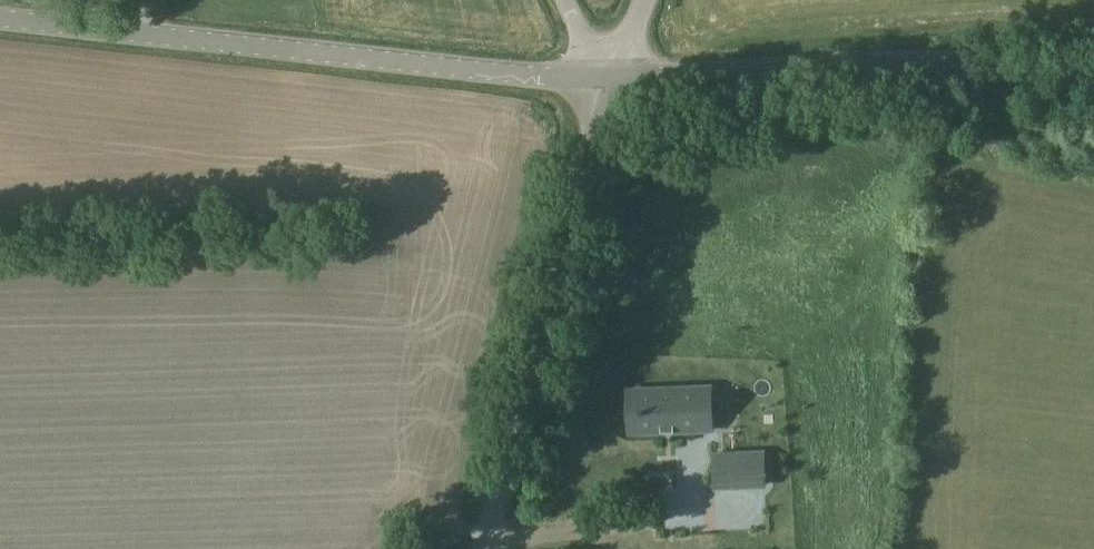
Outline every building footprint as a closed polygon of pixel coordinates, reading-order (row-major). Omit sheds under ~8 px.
[(702,123),(702,121),(699,115),(693,117),(696,125),(702,123)] [(697,389),(635,391),(636,433),(699,431),(699,421),(712,421),(711,398),(698,398),(697,389)] [(736,454),(714,455),(715,487),(737,486),(736,454)] [(720,508),(723,548),(824,548),(829,548),(828,541),(868,538),(868,542),(878,541),(877,515),(852,517),(851,500),(720,508)]
